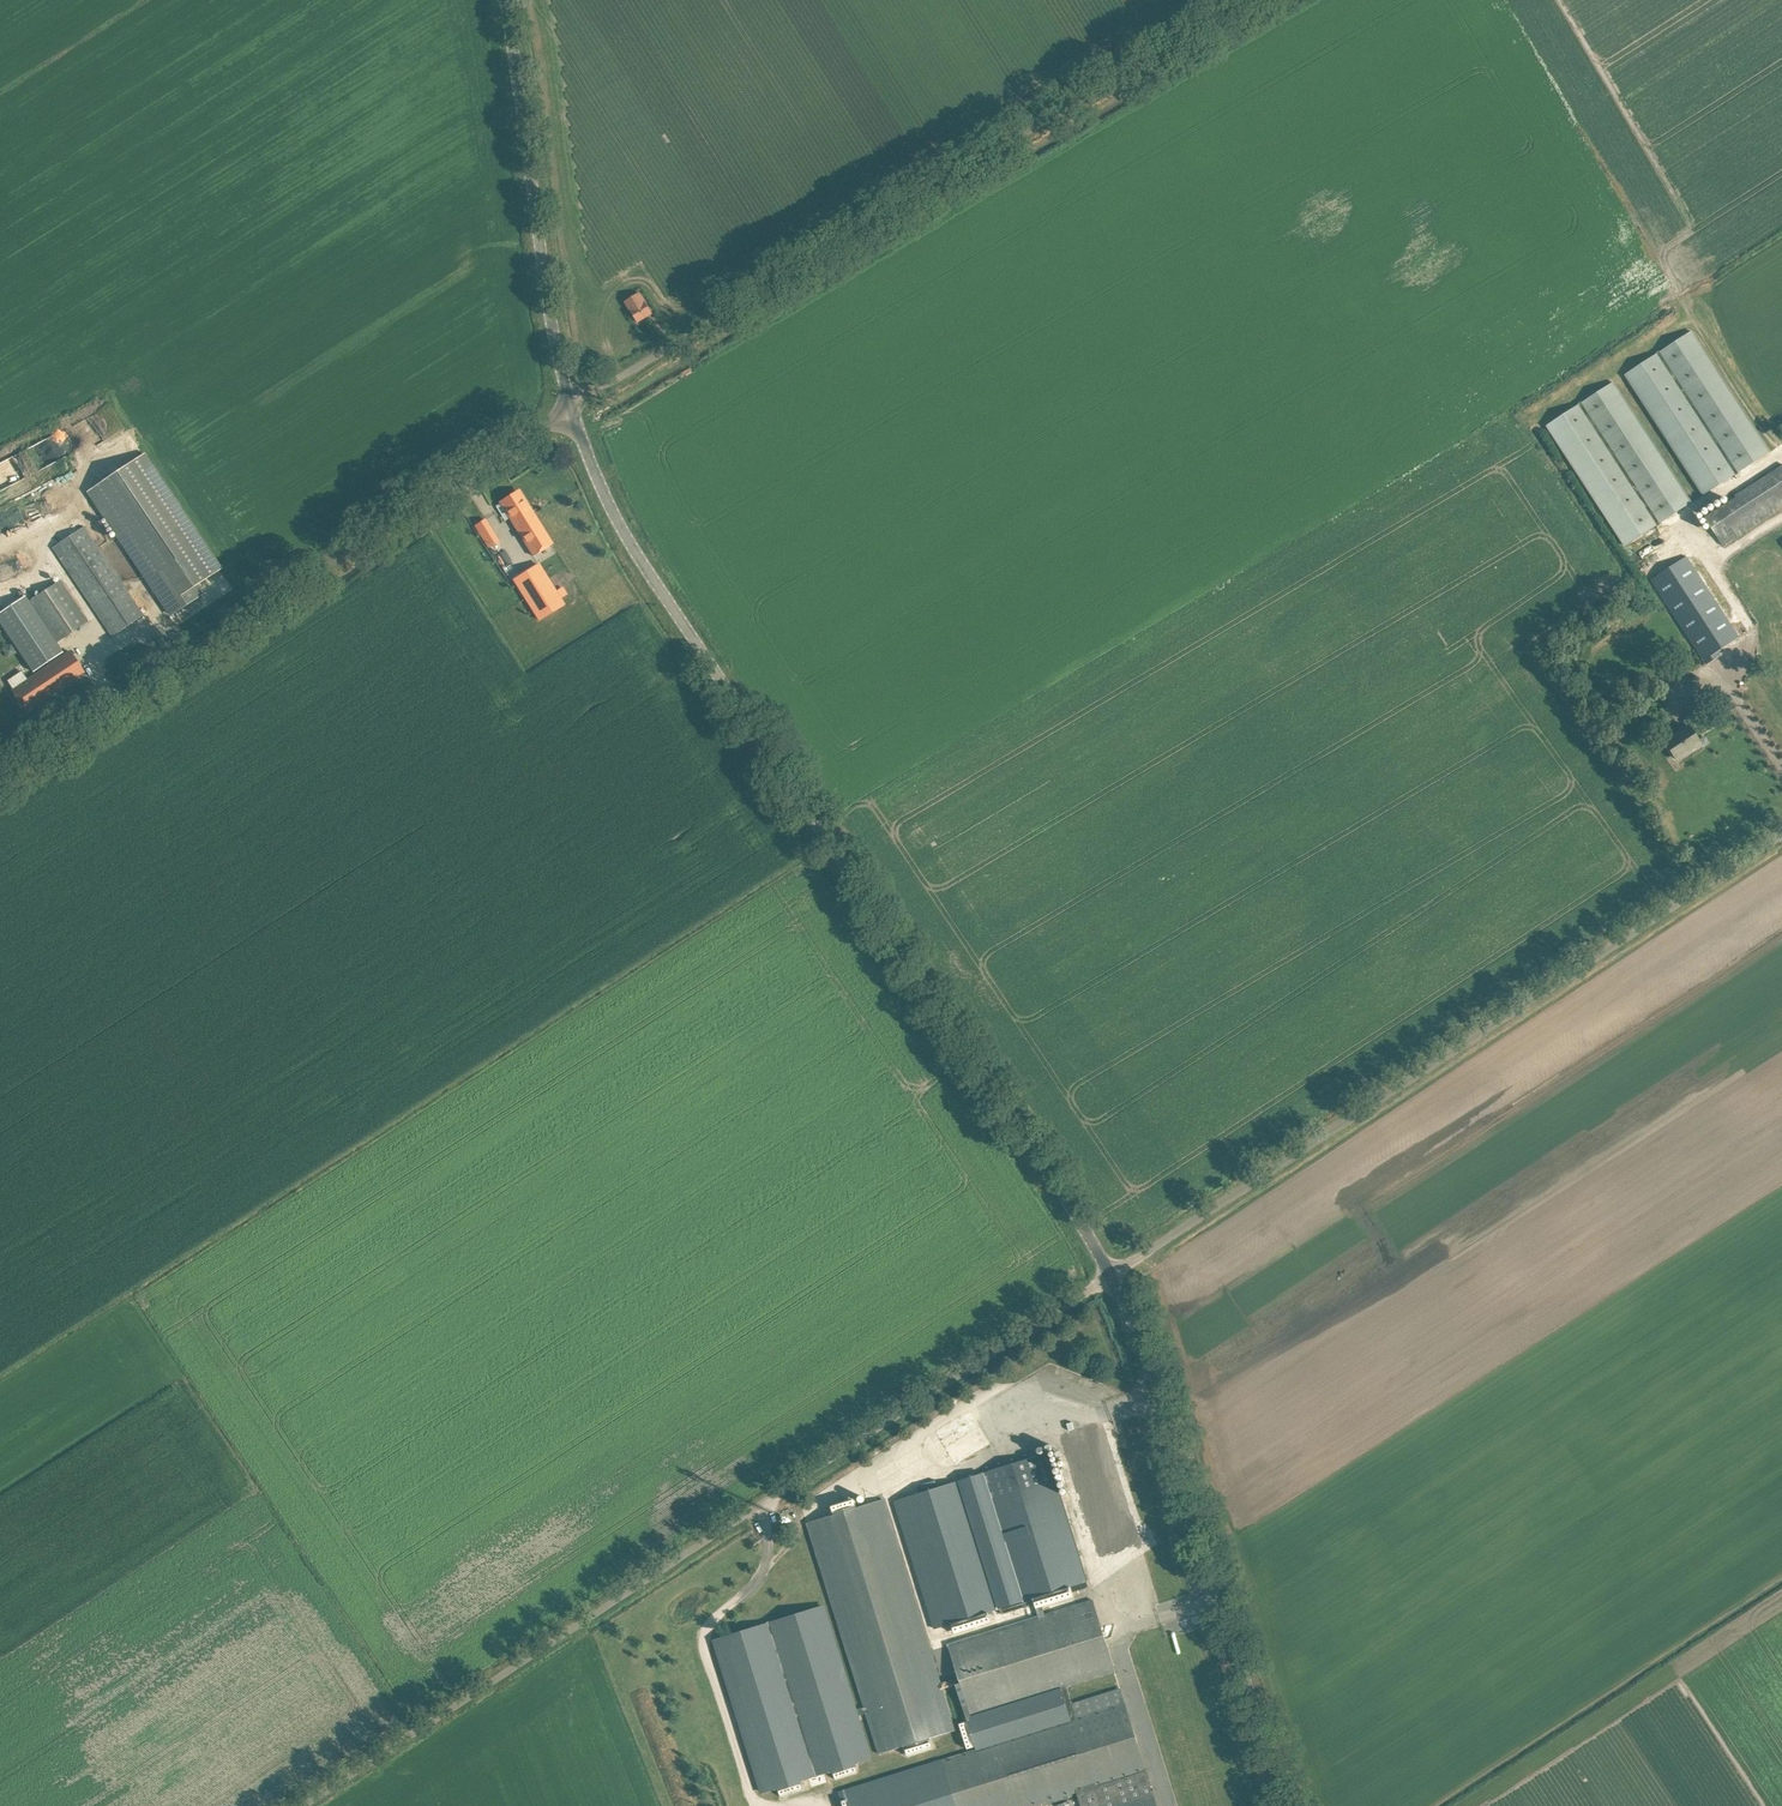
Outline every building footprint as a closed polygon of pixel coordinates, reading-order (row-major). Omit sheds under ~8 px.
[(652,313),(639,293),(625,302),(638,322),(652,313)] [(1624,374),(1703,495),(1770,452),(1691,331),(1624,374)] [(1691,503),(1613,382),(1547,425),(1625,546),(1691,503)] [(72,469),(56,434),(0,459),(0,501),(72,469)] [(88,491),(172,615),(201,595),(195,586),(220,569),(143,454),(88,491)] [(1723,545),(1781,507),(1781,465),(1703,515),(1723,545)] [(512,516),(510,518),(533,556),(552,544),(523,497),(521,499),(516,492),(502,501),(512,516)] [(485,519),(475,525),(488,547),(498,541),(485,519)] [(52,547),(112,636),(143,615),(83,526),(52,547)] [(1645,571),(1703,660),(1739,636),(1681,547),(1645,571)] [(513,580),(538,621),(562,605),(537,565),(513,580)] [(88,622),(60,580),(29,600),(57,642),(88,622)] [(62,652),(25,596),(0,613),(0,622),(33,671),(62,652)] [(70,651),(12,690),(26,711),(84,672),(70,651)] [(1664,661),(1655,667),(1669,688),(1678,682),(1664,661)] [(1700,743),(1694,733),(1689,726),(1665,741),(1677,759),(1700,743)] [(1047,1453),(895,1501),(934,1628),(1000,1607),(1002,1613),(1034,1603),(1038,1616),(949,1644),(960,1677),(940,1683),(942,1689),(961,1683),(972,1716),(1043,1693),(1061,1688),(1062,1693),(1063,1696),(1069,1694),(1067,1686),(1115,1671),(1093,1599),(1045,1614),(1041,1602),(1089,1587),(1080,1560),(1079,1555),(1047,1453)] [(940,1683),(883,1499),(857,1507),(855,1497),(832,1503),(835,1514),(807,1523),(864,1707),(866,1713),(879,1753),(907,1745),(911,1756),(933,1749),(930,1737),(955,1730),(942,1689),(940,1683)] [(714,1640),(762,1792),(778,1787),(780,1796),(803,1789),(800,1780),(832,1770),(835,1779),(858,1772),(855,1763),(870,1758),(857,1716),(866,1713),(864,1707),(855,1709),(823,1606),(714,1640)] [(951,1635),(988,1621),(985,1612),(948,1625),(951,1635)] [(973,1719),(959,1724),(967,1749),(975,1746),(976,1749),(981,1747),(1069,1719),(1063,1696),(1062,1693),(1061,1688),(1043,1693),(972,1716),(973,1719)] [(943,1759),(958,1805),(1033,1805),(1077,1792),(1081,1805),(1157,1805),(1121,1689),(1072,1704),(1069,1694),(1063,1696),(1069,1719),(981,1747),(976,1749),(943,1759)] [(839,1792),(843,1805),(958,1805),(943,1759),(839,1792)]
